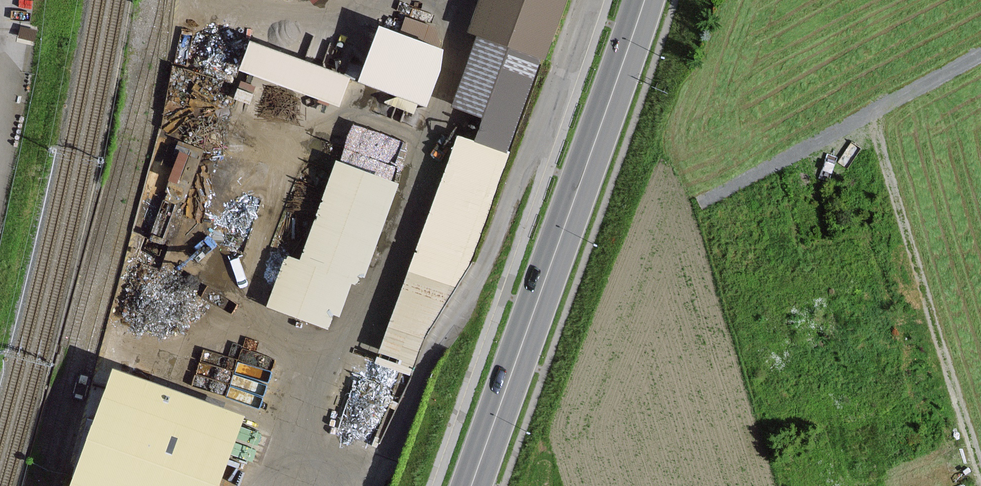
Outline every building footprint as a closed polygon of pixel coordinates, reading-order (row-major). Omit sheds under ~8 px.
[(423,341),(471,261),(511,150),(545,56),(547,57),(567,0),(483,0),(473,29),(484,33),(458,105),(489,116),(480,139),(463,133),(381,360),(412,371),(423,341)] [(373,18),(356,77),(428,98),(445,39),(373,18)] [(247,33),(236,63),(339,99),(349,69),(247,33)] [(345,117),(302,254),(282,248),(265,302),(344,327),(404,136),(345,117)] [(237,414),(107,369),(67,485),(212,485),(237,414)]
